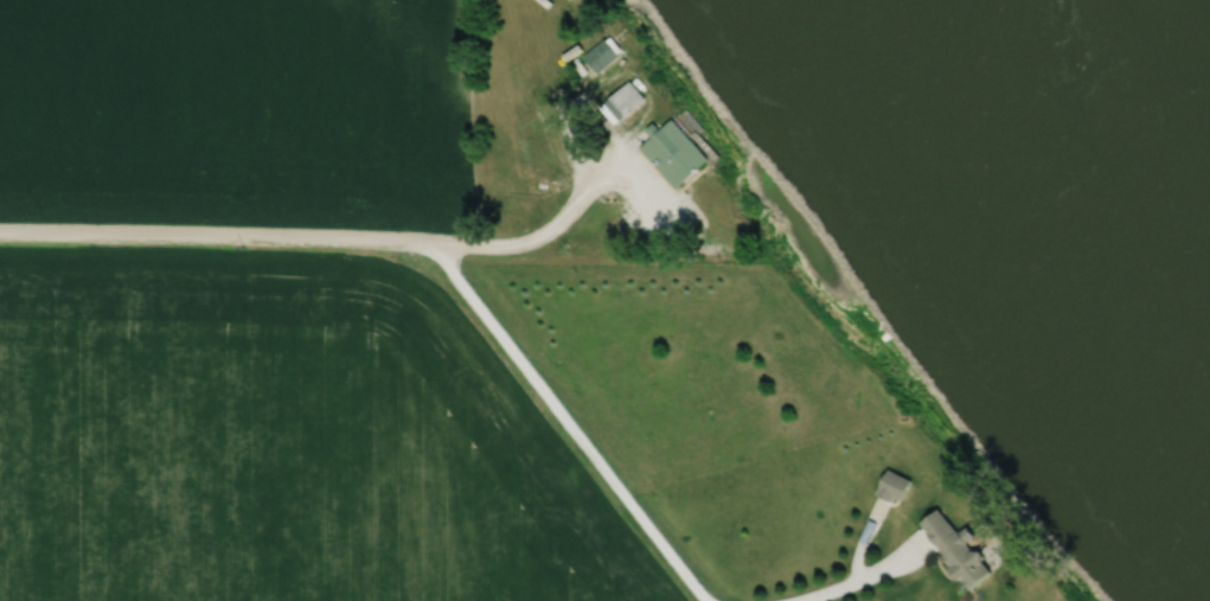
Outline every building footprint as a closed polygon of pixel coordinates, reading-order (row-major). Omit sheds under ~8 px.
[(581,47),(588,67),(617,57),(611,38),(581,47)] [(599,98),(613,118),(641,98),(626,78),(599,98)] [(704,157),(667,115),(634,144),(671,186),(704,157)] [(911,479),(885,465),(872,490),(898,504),(911,479)] [(914,521),(961,585),(984,568),(937,504),(914,521)]
